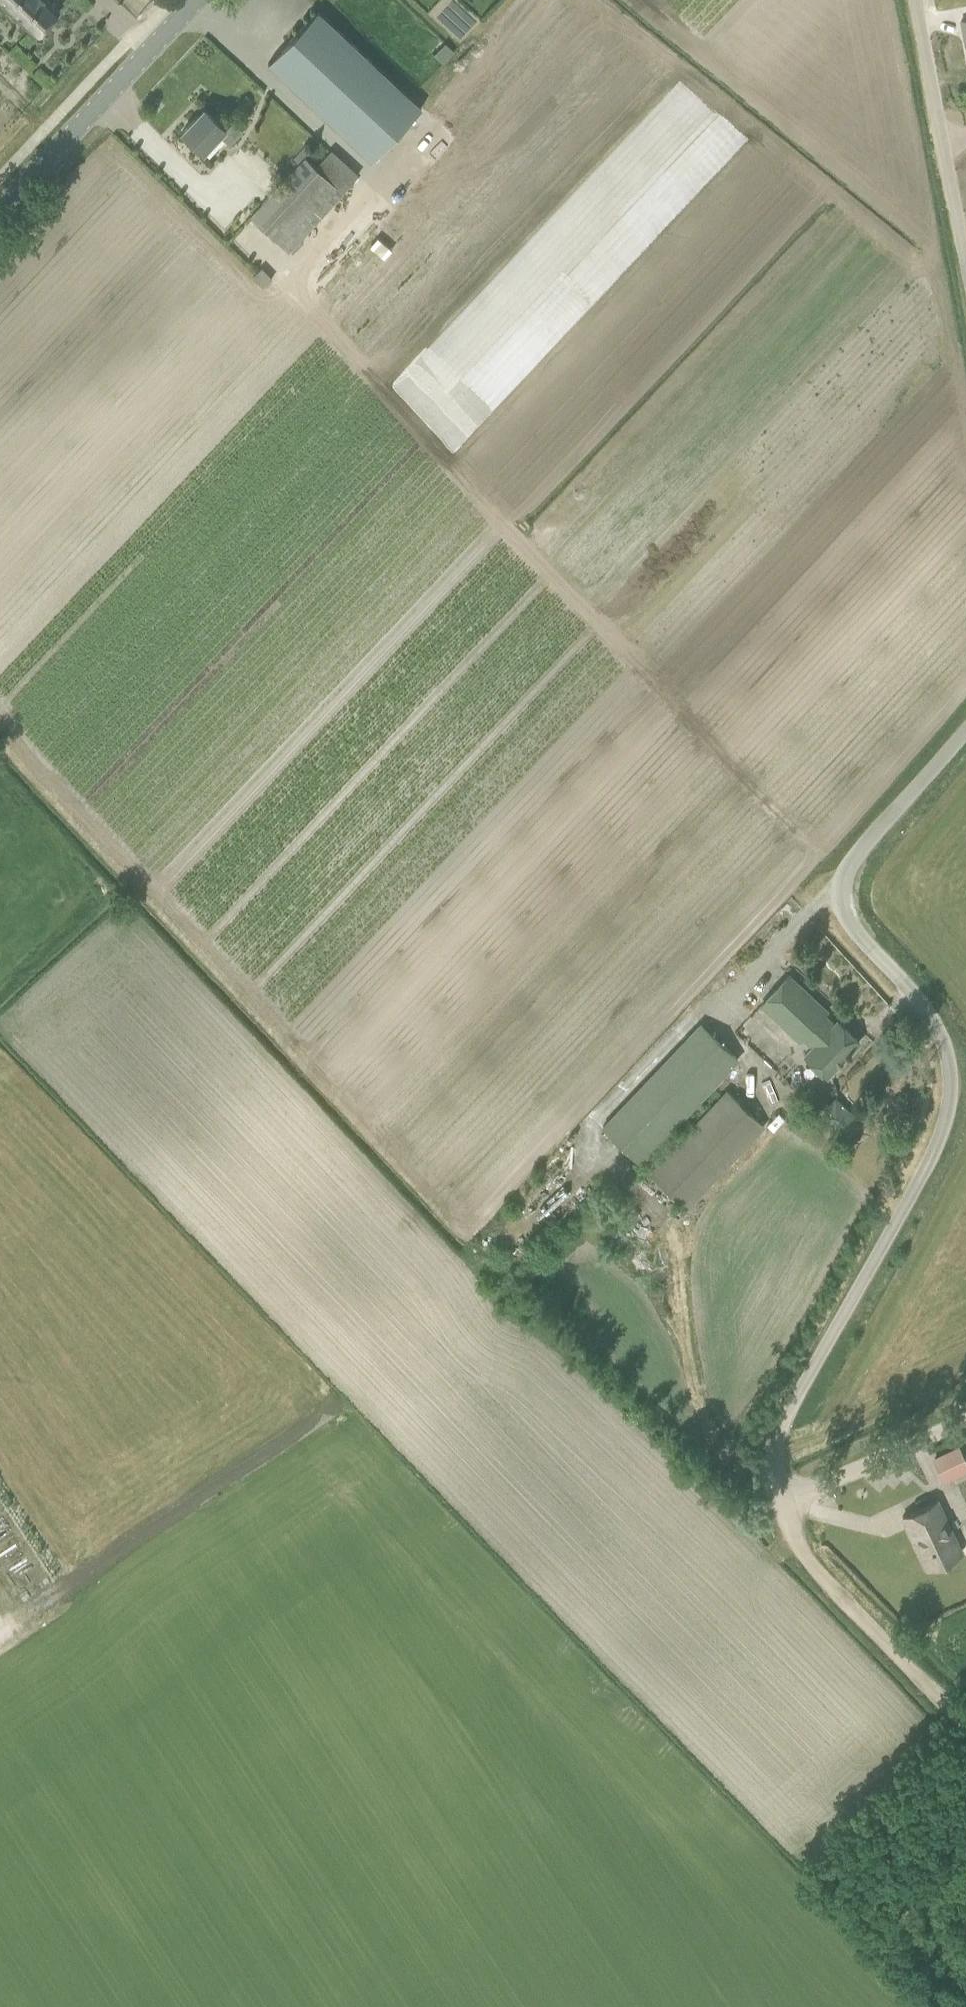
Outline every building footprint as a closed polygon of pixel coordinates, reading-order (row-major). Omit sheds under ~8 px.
[(36,36),(60,11),(48,0),(0,0),(0,2),(36,36)] [(372,160),(421,107),(318,10),(268,63),(372,160)] [(444,43),(435,53),(445,62),(454,53),(444,43)] [(221,125),(204,108),(182,131),(204,152),(220,135),(230,143),(242,130),(228,117),(221,125)] [(250,216),(289,252),(360,174),(333,149),(325,156),(317,148),(313,152),(306,146),(291,161),(297,166),(250,216)] [(835,1025),(825,1015),(828,1011),(790,976),(777,991),(761,1007),(799,1043),(802,1039),(809,1046),(803,1053),(814,1062),(828,1076),(861,1041),(839,1021),(835,1025)] [(739,1059),(700,1021),(600,1125),(640,1163),(739,1059)] [(728,1088),(648,1171),(686,1207),(765,1124),(728,1088)] [(837,1101),(824,1115),(847,1137),(861,1123),(837,1101)] [(932,1457),(944,1482),(965,1472),(965,1460),(959,1444),(932,1457)] [(937,1499),(903,1515),(927,1568),(961,1552),(937,1499)]
